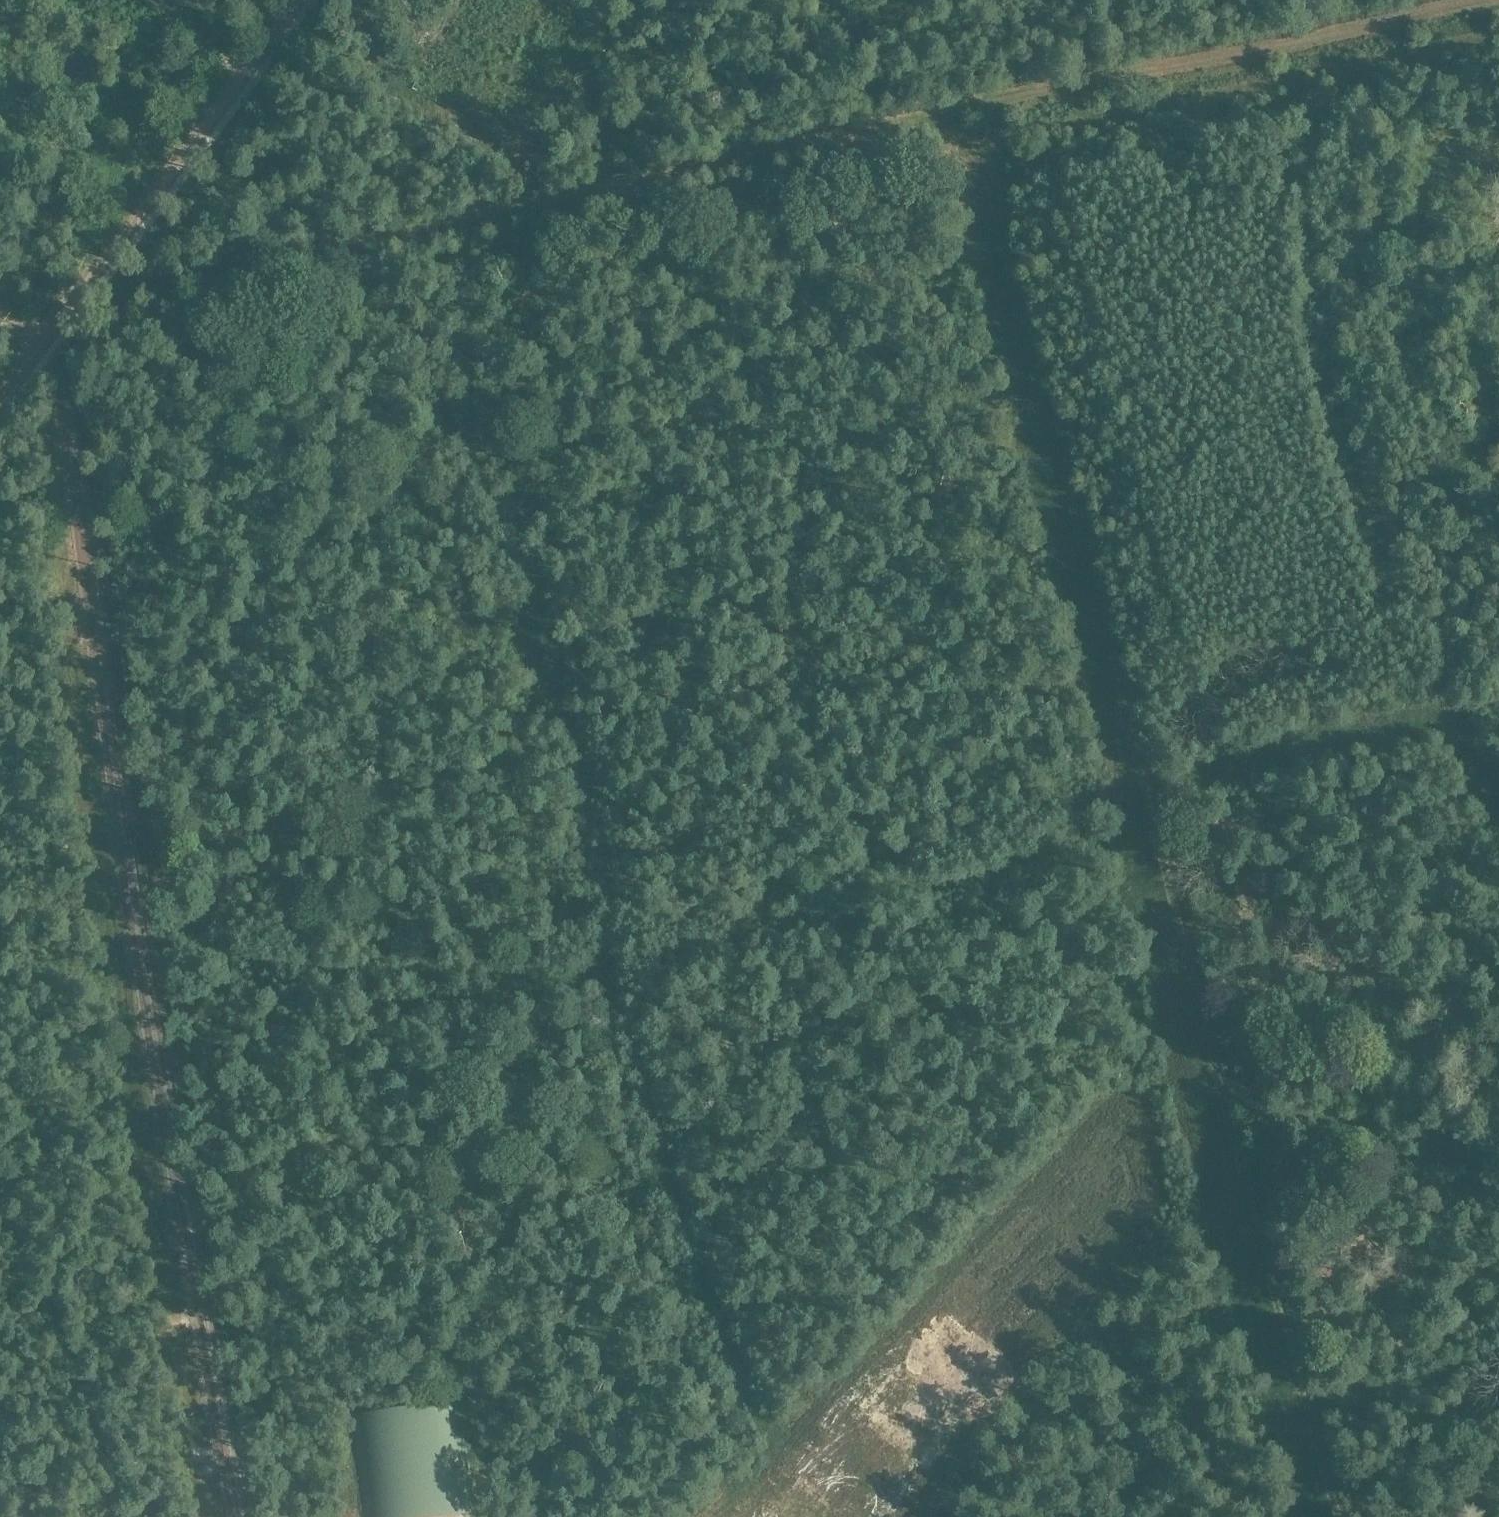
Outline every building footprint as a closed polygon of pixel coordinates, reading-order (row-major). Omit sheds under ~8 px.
[(924,223),(916,225),(918,233),(926,231),(924,223)]
